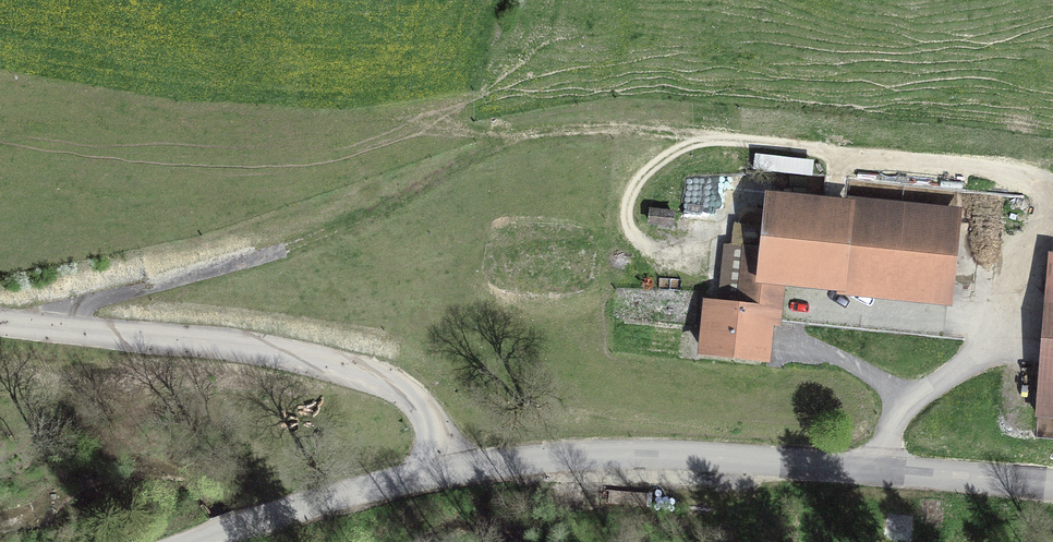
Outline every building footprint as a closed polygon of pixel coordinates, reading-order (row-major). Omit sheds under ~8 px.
[(812,177),(814,161),(755,155),(753,170),(812,177)] [(953,307),(963,210),(848,198),(848,203),(766,194),(760,248),(724,245),(718,302),(703,301),(697,359),(771,367),(775,329),(780,329),(785,290),(953,307)] [(676,211),(649,209),(648,227),(674,229),(676,211)] [(1048,254),(1035,420),(1052,421),(1052,254),(1048,254)] [(882,510),(875,541),(919,541),(924,520),(882,510)]
